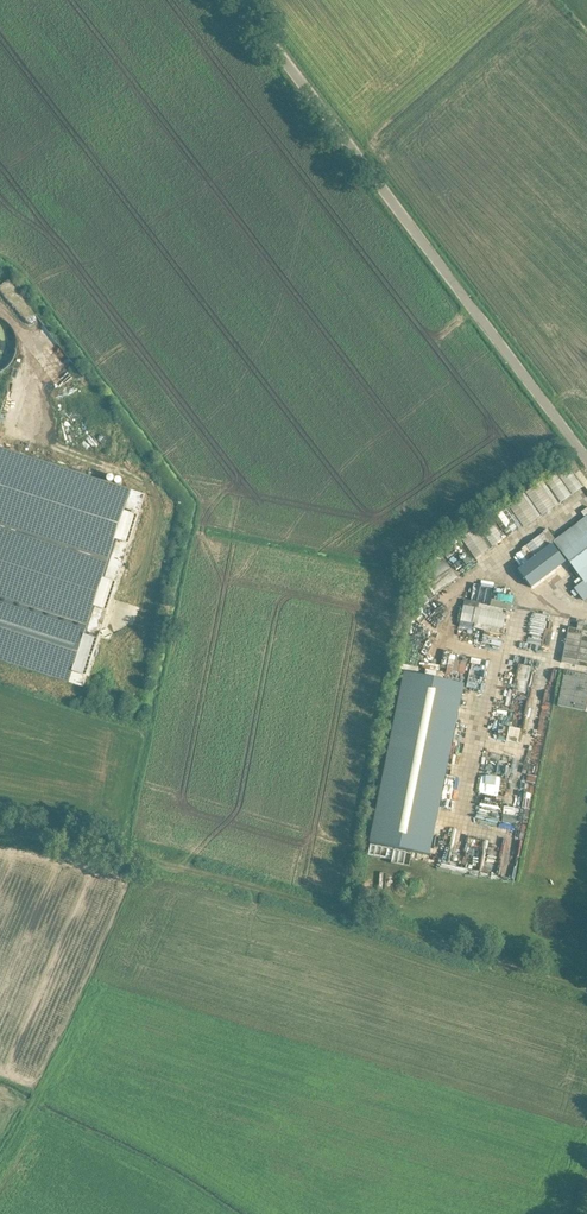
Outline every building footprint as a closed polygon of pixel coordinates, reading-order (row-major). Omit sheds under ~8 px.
[(15,346),(14,341),(13,336),(11,331),(7,327),(4,324),(0,322),(0,370),(3,368),(7,365),(10,361),(13,356),(14,351),(15,346)] [(0,446),(0,660),(83,687),(145,495),(0,446)] [(552,504),(579,488),(567,467),(539,484),(552,504)] [(582,488),(530,525),(538,537),(554,526),(558,532),(586,511),(586,483),(577,470),(571,474),(582,488)] [(536,516),(551,507),(538,486),(523,496),(536,516)] [(520,528),(534,519),(522,499),(507,507),(520,528)] [(494,514),(506,531),(511,528),(498,511),(494,514)] [(554,542),(584,581),(574,588),(584,601),(586,599),(586,517),(554,542)] [(491,545),(502,538),(491,522),(480,529),(491,545)] [(472,558),(485,549),(475,534),(461,543),(472,558)] [(566,561),(552,543),(518,569),(532,587),(566,561)] [(457,578),(440,555),(417,573),(421,578),(415,583),(428,600),(457,578)] [(474,584),(470,600),(482,603),(486,587),(474,584)] [(462,621),(507,630),(510,616),(465,607),(462,621)] [(537,627),(544,629),(547,616),(540,614),(537,627)] [(586,639),(586,625),(574,623),(572,636),(586,639)] [(456,675),(460,658),(448,654),(443,672),(456,675)] [(516,691),(526,692),(527,665),(517,665),(516,691)] [(429,855),(464,685),(405,673),(370,843),(429,855)] [(517,748),(528,699),(512,695),(508,716),(498,714),(492,743),(517,748)] [(510,763),(502,762),(501,774),(509,775),(510,763)] [(492,787),(491,797),(503,798),(504,788),(492,787)]
